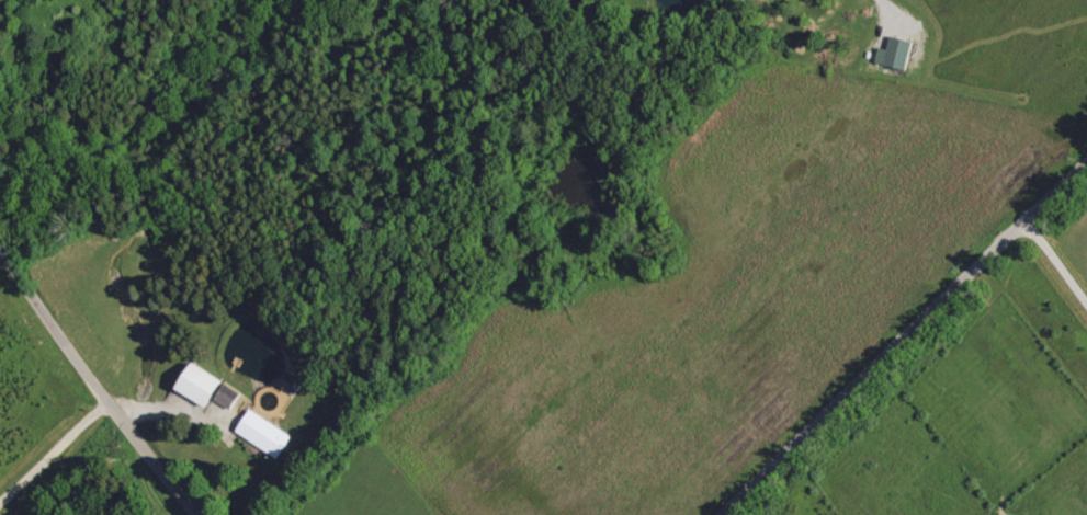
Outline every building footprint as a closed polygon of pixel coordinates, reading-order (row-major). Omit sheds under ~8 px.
[(906,71),(914,43),(892,37),(888,51),(880,48),(876,63),(906,71)] [(206,407),(223,380),(192,361),(176,388),(206,407)] [(230,408),(241,393),(226,382),(215,398),(230,408)] [(293,435),(250,409),(236,432),(278,458),(293,435)]
